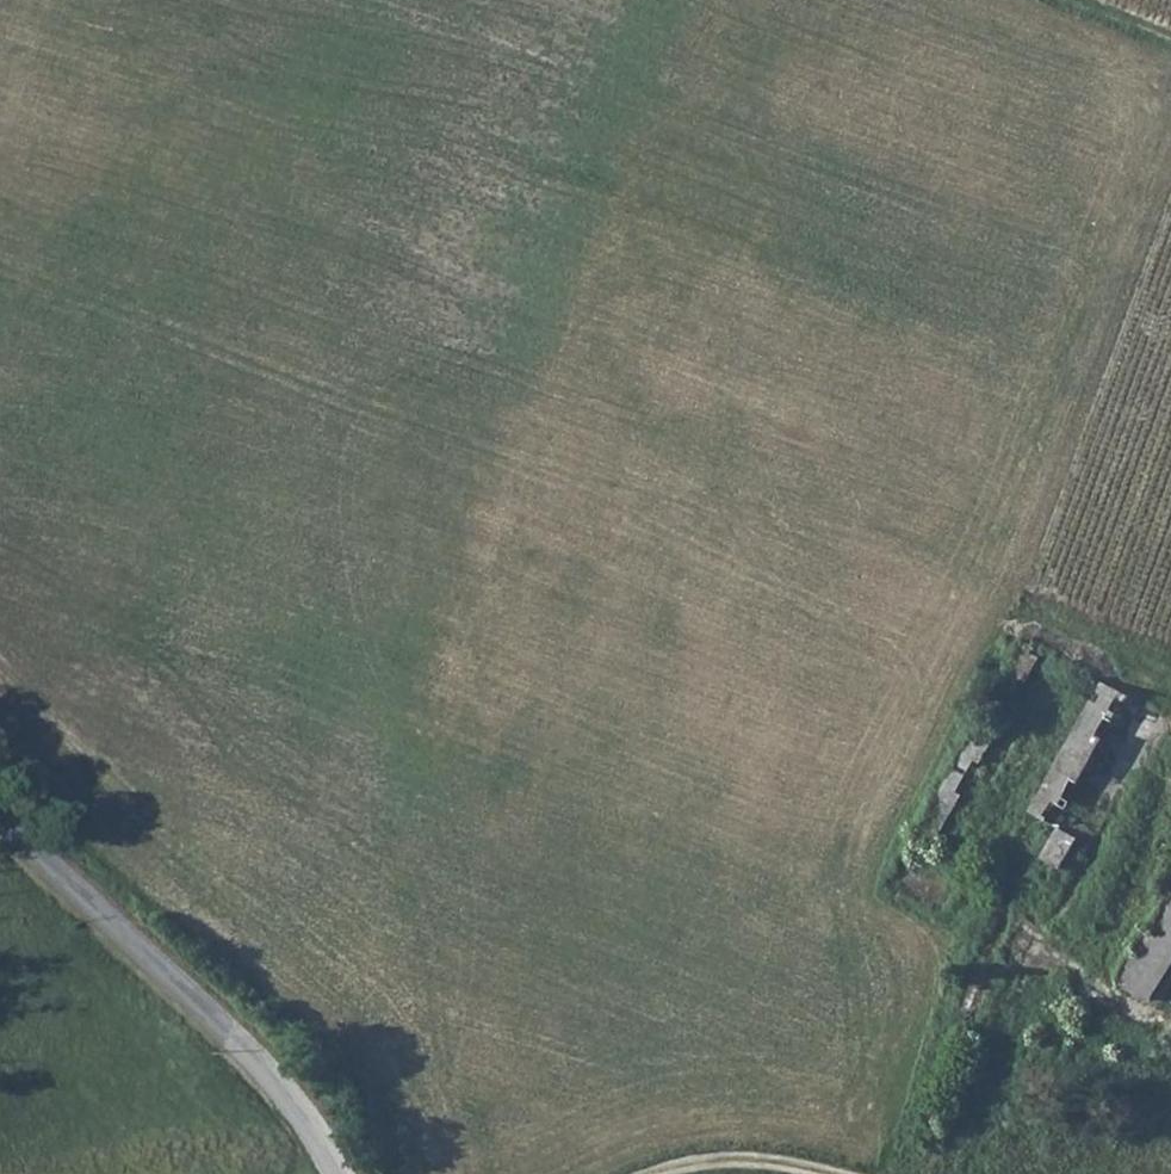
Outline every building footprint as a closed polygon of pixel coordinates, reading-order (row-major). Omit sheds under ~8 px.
[(1030,632),(913,828),(930,838),(1045,641),(1030,632)] [(1031,795),(1087,832),(1164,697),(1108,665),(1031,795)] [(1122,969),(1147,985),(1170,947),(1170,891),(1122,969)]
